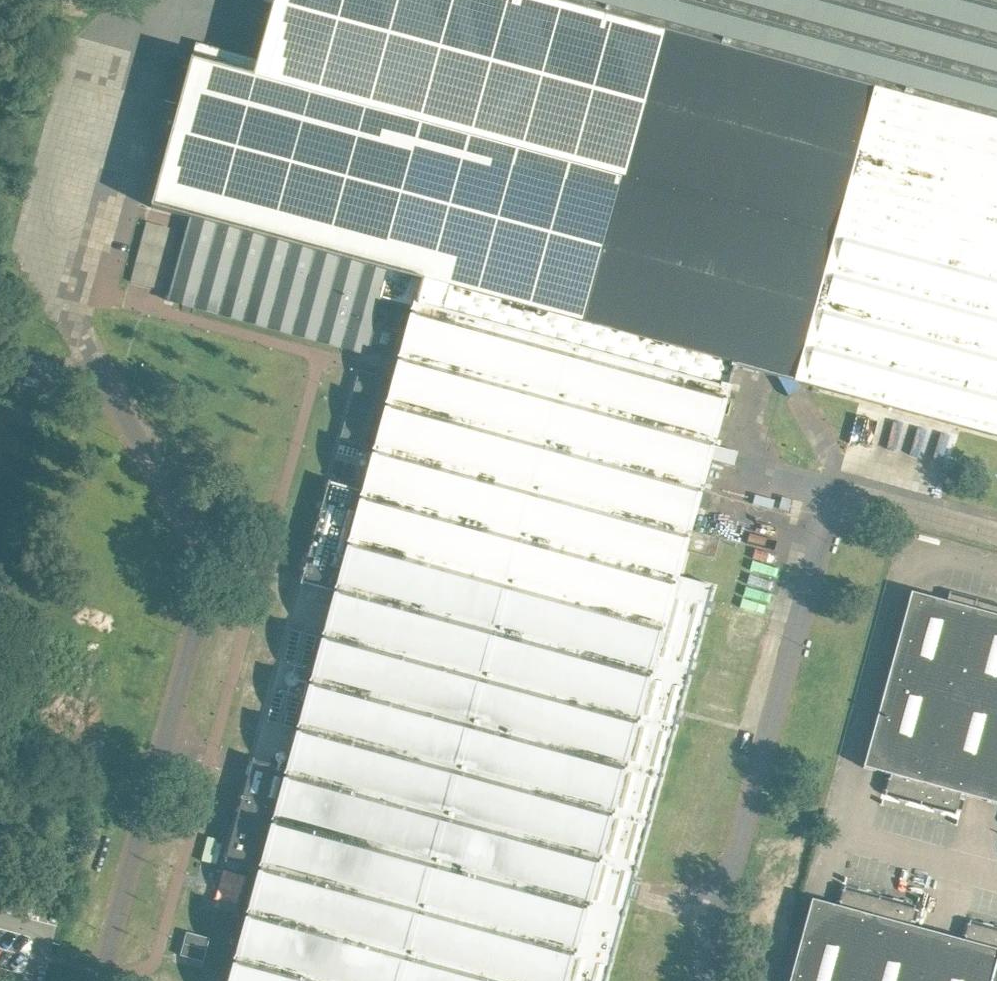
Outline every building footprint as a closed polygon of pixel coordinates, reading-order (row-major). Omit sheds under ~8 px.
[(434,0),(275,0),(254,76),(193,59),(153,207),(191,218),(362,264),(402,117),(434,0)] [(402,117),(624,179),(664,34),(544,0),(434,0),(402,117)] [(664,34),(867,88),(788,379),(798,382),(996,436),(996,0),(544,0),(664,34)] [(402,117),(362,264),(421,280),(735,365),(788,379),(867,88),(664,34),(624,179),(402,117)] [(191,218),(168,301),(170,301),(171,297),(367,350),(366,354),(367,355),(383,298),(414,306),(421,280),(362,264),(191,218)] [(421,280),(414,306),(728,389),(735,365),(421,280)] [(609,967),(637,864),(685,689),(713,586),(679,576),(729,389),(728,389),(414,306),(396,370),(395,374),(393,381),(389,396),(363,490),(329,481),(301,584),(335,593),(288,768),(253,759),(225,862),(259,871),(229,980),(605,980),(609,967)] [(380,366),(377,376),(382,377),(393,381),(395,374),(396,370),(380,366)] [(360,371),(341,441),(363,447),(382,377),(377,376),(360,371)] [(921,805),(977,598),(976,599),(951,592),(951,591),(950,591),(947,602),(911,592),(863,767),(891,775),(890,779),(886,778),(886,779),(884,789),(883,789),(883,790),(886,791),(885,795),(886,795),(887,795),(899,798),(898,800),(908,803),(909,801),(920,804),(920,805),(921,805)] [(996,771),(996,605),(978,599),(977,598),(921,805),(922,804),(934,807),(933,809),(943,812),(944,810),(955,813),(955,814),(956,814),(957,811),(961,812),(962,810),(961,810),(963,800),(964,800),(965,799),(960,798),(961,794),(989,801),(996,771)] [(989,801),(996,804),(996,771),(989,801)] [(880,897),(868,894),(868,892),(858,889),(858,891),(846,888),(846,886),(845,886),(844,890),(840,889),(840,890),(838,900),(837,900),(837,901),(841,902),(840,906),(812,899),(790,980),(857,980),(880,897)] [(937,933),(910,926),(911,922),(915,923),(916,922),(915,922),(917,912),(918,912),(919,911),(915,910),(916,906),(915,905),(914,906),(903,903),(903,901),(893,898),(892,900),(880,897),(857,980),(925,980),(937,933)] [(996,964),(996,929),(993,928),(993,925),(983,923),(983,925),(971,922),(971,921),(970,920),(969,924),(965,923),(965,924),(966,925),(963,935),(962,935),(962,936),(966,937),(965,941),(937,933),(925,980),(992,980),(996,964)]
